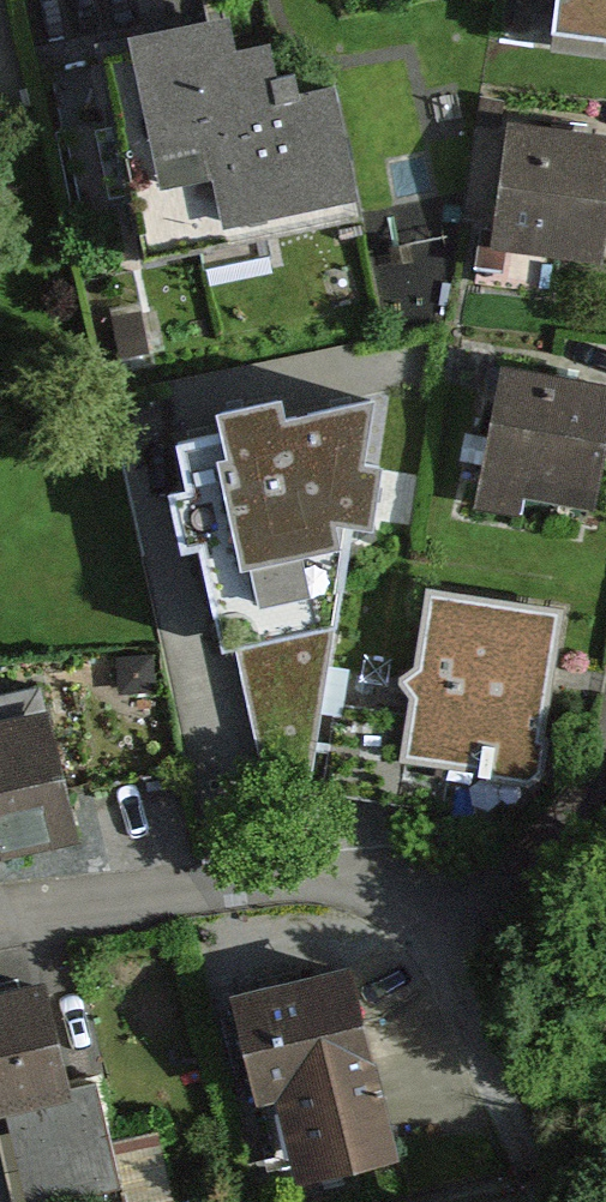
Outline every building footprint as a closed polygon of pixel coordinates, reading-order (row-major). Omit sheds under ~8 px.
[(557,29),(605,35),(605,0),(560,0),(557,29)] [(365,208),(336,82),(302,90),(297,70),(274,75),(268,47),(238,53),(229,14),(99,43),(147,260),(201,248),(206,270),(274,255),(269,230),(365,208)] [(490,244),(600,260),(605,217),(605,134),(508,120),(490,244)] [(474,507),(521,515),(524,500),(593,513),(605,447),(605,386),(501,366),(474,507)] [(217,414),(220,436),(177,445),(188,493),(168,497),(181,554),(201,551),(222,652),(240,649),(262,766),(309,775),(349,527),(370,532),(379,467),(365,464),(374,402),(285,422),(281,402),(217,414)] [(559,616),(430,595),(419,666),(400,680),(415,700),(405,762),(533,782),(559,616)] [(0,704),(0,834),(74,816),(44,693),(0,704)] [(1,1097),(27,1201),(37,1201),(130,1179),(73,949),(0,967),(0,1098),(1,1097)] [(402,1136),(357,952),(234,982),(258,1081),(276,1077),(297,1162),(402,1136)]
